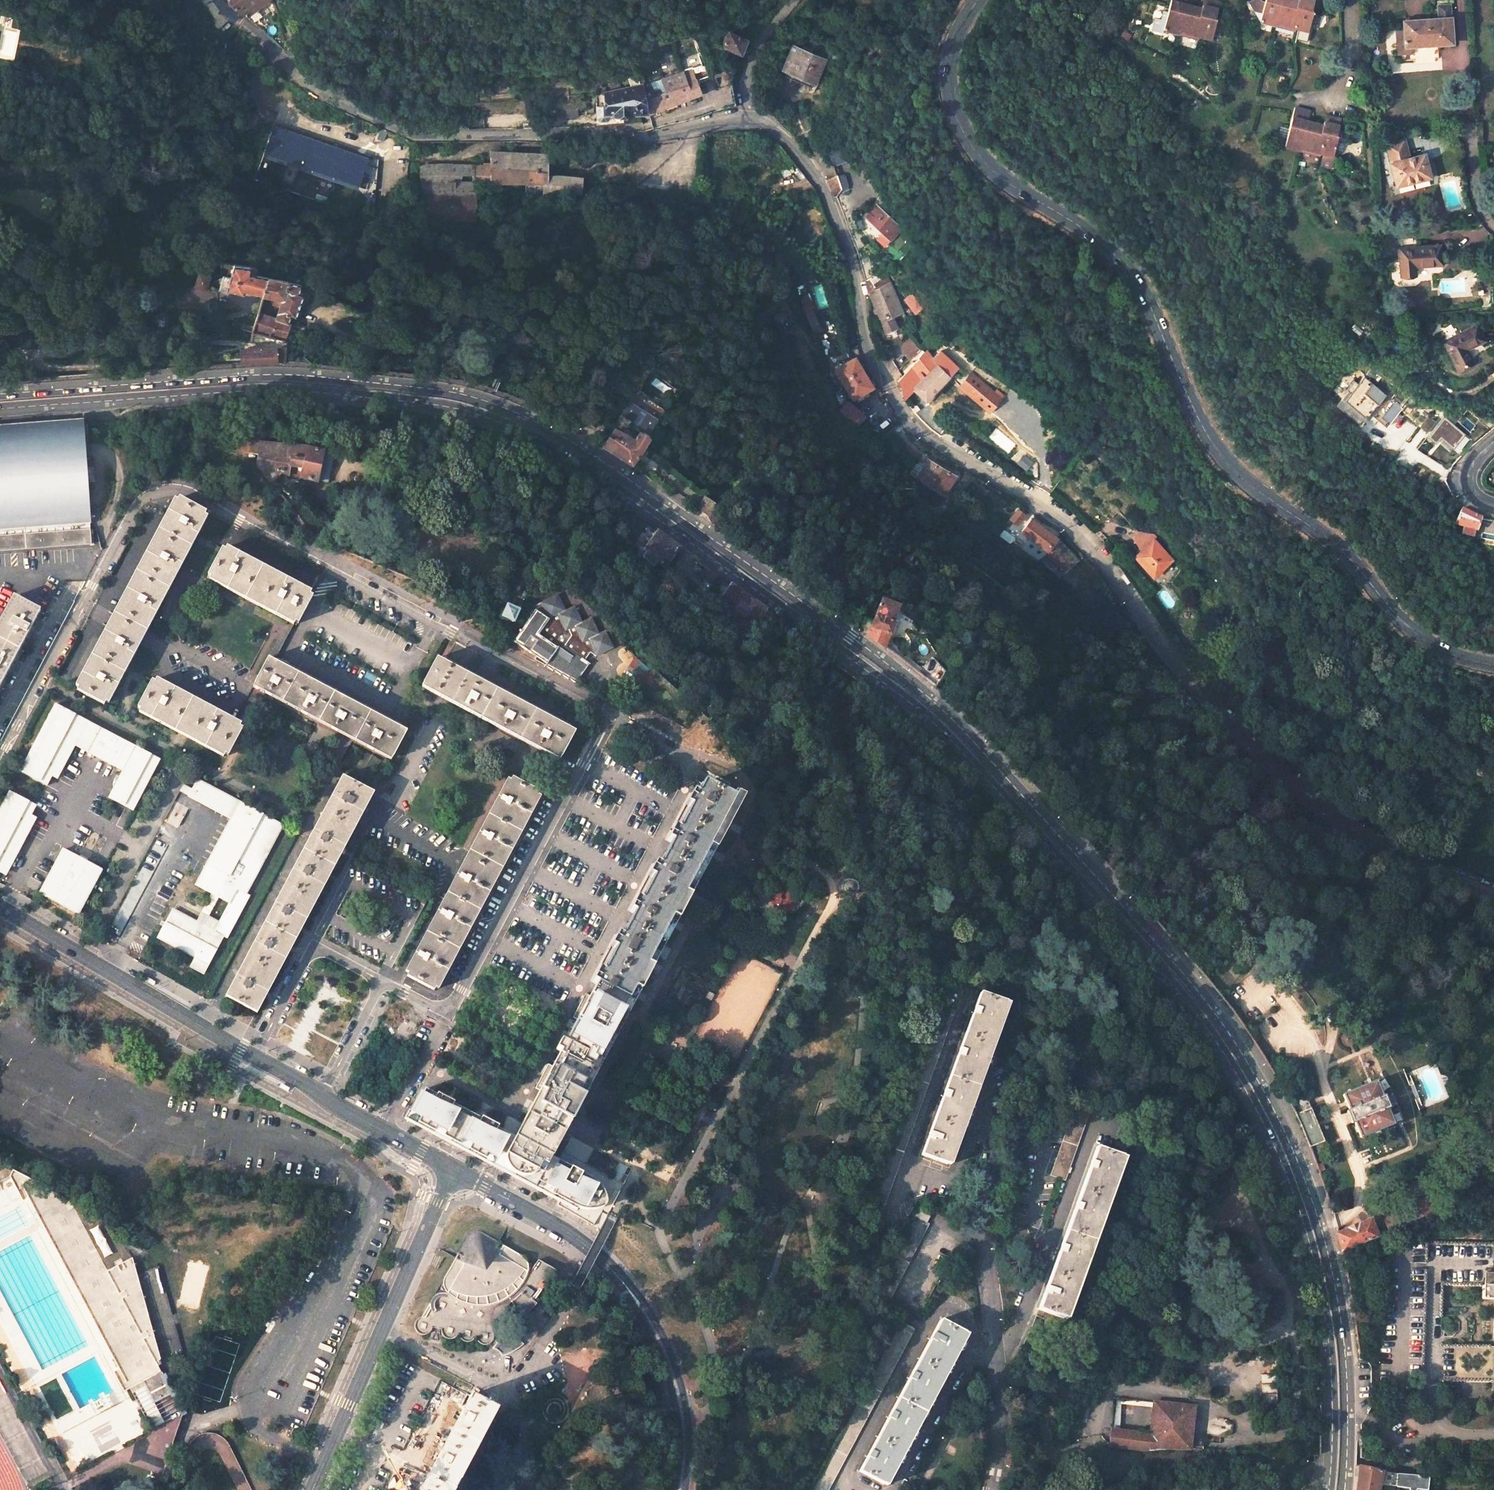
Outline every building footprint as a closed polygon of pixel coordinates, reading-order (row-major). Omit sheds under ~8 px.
[(230,4),(238,12),(246,18),(271,0),(228,0),(230,4)] [(1162,30),(1196,39),(1197,36),(1210,39),(1216,19),(1214,19),(1218,4),(1204,0),(1203,0),(1200,11),(1184,7),(1186,0),(1170,0),(1166,12),(1162,11),(1159,20),(1153,18),(1150,31),(1161,34),(1162,30)] [(1293,31),(1294,28),(1308,31),(1313,11),(1311,11),(1314,0),(1297,0),(1297,2),(1290,0),(1264,0),(1264,2),(1260,1),(1259,0),(1252,0),(1249,2),(1253,10),(1261,12),(1258,21),(1293,31)] [(1429,22),(1405,23),(1405,32),(1396,32),(1398,63),(1439,61),(1439,46),(1453,45),(1451,7),(1439,7),(1439,21),(1429,22)] [(725,46),(739,53),(745,39),(732,31),(725,46)] [(825,64),(795,49),(783,70),(813,85),(825,64)] [(638,85),(643,114),(644,114),(645,116),(701,94),(696,81),(686,85),(681,72),(661,79),(664,91),(656,93),(655,89),(649,91),(646,83),(638,85)] [(597,114),(643,114),(638,85),(625,90),(597,94),(597,114)] [(708,112),(736,105),(732,87),(704,94),(708,112)] [(1332,157),(1337,137),(1335,137),(1340,120),(1324,116),(1321,128),(1305,124),(1308,112),(1293,107),(1282,147),(1317,156),(1318,153),(1322,154),(1322,155),(1319,167),(1330,169),(1333,157),(1332,157)] [(360,187),(370,156),(273,126),(264,157),(360,187)] [(829,149),(835,166),(849,160),(843,144),(829,149)] [(1402,152),(1389,155),(1396,186),(1431,178),(1426,157),(1404,162),(1402,152)] [(421,195),(475,196),(476,184),(490,184),(495,184),(506,184),(518,184),(528,184),(538,184),(538,195),(546,195),(581,196),(581,177),(558,177),(544,177),(544,154),(491,154),(491,168),(475,168),(421,168),(421,169),(421,188),(421,195)] [(829,184),(835,197),(840,190),(833,173),(827,181),(829,184)] [(620,187),(629,188),(629,180),(620,179),(620,187)] [(587,182),(586,194),(596,194),(596,182),(587,182)] [(902,229),(877,206),(865,219),(890,242),(902,229)] [(1442,248),(1399,250),(1401,279),(1417,278),(1416,269),(1442,268),(1442,248)] [(242,293),(243,290),(262,295),(268,276),(255,275),(257,268),(233,264),(230,278),(227,289),(242,293)] [(196,284),(206,286),(209,275),(198,273),(196,284)] [(227,289),(230,278),(222,276),(219,290),(226,292),(227,289)] [(271,304),(279,306),(276,318),(257,314),(253,330),(282,339),(289,316),(295,317),(302,294),(297,292),(299,285),(268,276),(262,295),(271,297),(270,300),(272,300),(271,304)] [(874,307),(880,322),(885,332),(896,327),(892,317),(902,313),(889,284),(886,286),(883,279),(876,285),(869,297),(874,307)] [(809,294),(799,298),(803,306),(813,301),(809,294)] [(914,314),(921,310),(912,294),(905,299),(914,314)] [(821,320),(809,324),(814,339),(827,334),(821,320)] [(1478,327),(1444,342),(1457,369),(1462,366),(1463,368),(1467,366),(1466,365),(1472,362),(1467,350),(1484,342),(1478,327)] [(921,351),(910,338),(900,346),(911,360),(921,351)] [(277,361),(275,347),(250,349),(243,350),(244,364),(277,363),(277,361)] [(320,353),(311,351),(310,363),(319,363),(320,353)] [(928,353),(897,383),(899,387),(901,389),(903,399),(904,400),(914,390),(925,401),(956,370),(940,353),(934,359),(928,353)] [(855,357),(835,370),(853,399),(873,387),(855,357)] [(960,387),(974,400),(982,406),(993,394),(970,376),(960,387)] [(1371,407),(1383,391),(1365,377),(1345,403),(1349,407),(1363,417),(1371,407)] [(639,392),(637,390),(620,418),(622,419),(630,424),(648,436),(666,411),(642,394),(639,392)] [(865,418),(848,402),(839,412),(847,418),(858,425),(865,418)] [(1371,407),(1363,417),(1366,419),(1368,416),(1373,410),(1374,409),(1371,407)] [(1427,436),(1436,444),(1440,439),(1452,449),(1465,434),(1444,416),(1427,436)] [(625,430),(630,424),(622,419),(615,427),(622,430),(625,430)] [(0,433),(0,537),(90,531),(87,482),(93,481),(92,470),(86,470),(82,427),(0,433)] [(634,444),(612,430),(602,449),(632,469),(650,443),(640,437),(634,444)] [(881,439),(886,445),(897,436),(892,430),(881,439)] [(252,443),(250,454),(259,456),(257,465),(273,486),(283,474),(289,477),(289,476),(300,478),(300,479),(318,483),(318,481),(328,483),(334,456),(324,454),(324,452),(307,448),(252,443)] [(1018,465),(1028,469),(1032,460),(1021,456),(1018,465)] [(955,476),(928,460),(918,478),(944,494),(955,476)] [(206,512),(179,498),(177,501),(174,500),(114,615),(108,626),(76,686),(79,688),(77,691),(104,705),(106,702),(109,703),(127,669),(140,643),(146,632),(195,541),(207,517),(205,516),(206,512)] [(702,500),(693,512),(697,515),(700,513),(703,515),(708,508),(710,505),(702,500)] [(708,508),(703,515),(707,517),(708,519),(711,525),(720,531),(726,523),(712,513),(708,508)] [(1017,524),(1024,515),(1018,509),(1010,519),(1017,524)] [(1479,518),(1460,509),(1452,527),(1472,534),(1479,518)] [(1033,540),(1047,551),(1057,539),(1031,519),(1022,532),(1033,540)] [(1493,540),(1493,525),(1486,523),(1482,537),(1493,540)] [(0,537),(0,551),(91,544),(90,531),(0,537)] [(679,548),(656,531),(645,547),(645,549),(645,551),(646,552),(648,553),(649,555),(645,559),(653,567),(656,563),(665,569),(679,548)] [(1004,531),(1000,537),(1011,545),(1015,538),(1004,531)] [(1143,554),(1138,558),(1154,579),(1173,565),(1156,544),(1155,542),(1138,538),(1134,542),(1143,554)] [(1025,550),(1040,561),(1047,551),(1033,540),(1025,550)] [(1078,560),(1059,540),(1052,548),(1047,554),(1064,573),(1078,560)] [(311,592),(227,547),(225,550),(222,549),(207,576),(211,577),(209,580),(293,625),(295,622),(298,624),(313,597),(309,595),(311,592)] [(718,575),(706,567),(700,575),(713,584),(718,575)] [(667,577),(662,572),(659,577),(664,583),(667,577)] [(766,610),(734,587),(719,610),(754,635),(766,610)] [(557,595),(533,607),(535,611),(524,627),(514,642),(522,648),(546,664),(544,667),(545,667),(546,666),(553,671),(553,670),(560,675),(561,675),(568,679),(569,679),(576,684),(576,683),(589,664),(585,661),(590,653),(608,650),(605,632),(598,635),(591,619),(582,623),(574,607),(565,611),(557,595)] [(39,610),(13,596),(0,622),(0,683),(39,610)] [(873,624),(868,636),(885,648),(890,636),(891,636),(895,624),(892,623),(899,607),(881,600),(873,624)] [(519,612),(507,607),(502,618),(513,623),(514,621),(519,612)] [(722,620),(716,614),(712,620),(719,625),(722,620)] [(861,631),(868,636),(873,624),(865,621),(861,631)] [(264,689),(351,735),(393,757),(406,732),(400,729),(370,713),(277,664),(268,659),(259,676),(254,684),(264,689)] [(575,732),(436,659),(423,684),(561,757),(575,732)] [(235,721),(156,679),(155,682),(152,681),(137,708),(141,709),(139,712),(223,757),(225,754),(228,756),(242,729),(239,727),(241,724),(235,721)] [(89,752),(127,771),(117,790),(114,789),(109,798),(133,810),(160,760),(56,704),(20,772),(47,786),(53,776),(58,778),(66,764),(63,763),(77,737),(92,745),(89,752)] [(374,793),(342,776),(226,996),(226,997),(256,1013),(257,1013),(303,926),(349,840),(371,799),(374,793)] [(539,792),(512,778),(510,781),(507,779),(469,852),(447,893),(405,971),(408,973),(407,976),(434,990),(436,987),(438,989),(540,797),(537,795),(539,792)] [(283,825),(198,780),(189,796),(231,819),(194,884),(228,902),(236,888),(244,893),(283,825)] [(609,1034),(683,895),(733,800),(703,784),(696,795),(692,793),(667,840),(671,843),(652,878),(648,876),(636,899),(640,901),(614,949),(610,947),(598,970),(602,972),(589,996),(585,994),(572,1017),(576,1019),(564,1042),(560,1040),(555,1049),(559,1051),(551,1066),(547,1064),(534,1088),(539,1090),(514,1137),(551,1157),(558,1145),(591,1083),(615,1037),(609,1034)] [(0,810),(0,872),(4,874),(9,865),(12,866),(19,852),(17,851),(27,831),(29,832),(37,819),(31,816),(37,806),(10,791),(0,810)] [(62,850),(40,894),(78,914),(101,871),(62,850)] [(844,894),(846,896),(850,897),(853,897),(856,895),(858,891),(859,888),(858,885),(856,883),(853,881),(850,881),(847,881),(844,883),(843,886),(842,889),(842,892),(844,894)] [(160,922),(171,901),(158,894),(147,914),(160,922)] [(192,965),(205,972),(224,935),(215,930),(220,921),(202,912),(198,921),(173,908),(167,922),(164,926),(159,936),(196,956),(192,965)] [(1230,993),(1236,1001),(1242,996),(1237,988),(1230,993)] [(1006,1002),(980,993),(921,1155),(947,1164),(1006,1002)] [(384,1013),(401,1023),(410,1006),(393,997),(384,1013)] [(1376,1081),(1343,1095),(1349,1110),(1347,1111),(1352,1123),(1354,1122),(1360,1138),(1393,1124),(1387,1108),(1389,1108),(1384,1096),(1382,1097),(1376,1081)] [(423,1094),(420,1093),(406,1119),(410,1121),(460,1148),(493,1166),(514,1177),(560,1202),(558,1205),(580,1218),(593,1225),(605,1205),(606,1202),(606,1200),(605,1199),(605,1196),(602,1190),(598,1184),(596,1182),(591,1178),(551,1157),(514,1137),(497,1128),(498,1126),(482,1117),(481,1119),(453,1104),(454,1102),(437,1093),(436,1095),(425,1090),(423,1094)] [(1094,1100),(1079,1095),(1050,1175),(1065,1181),(1094,1100)] [(1306,1098),(1290,1104),(1291,1106),(1299,1122),(1304,1135),(1313,1157),(1328,1151),(1306,1098)] [(1052,1293),(1102,1151),(1097,1148),(1037,1310),(1044,1315),(1052,1293)] [(1130,1163),(1102,1151),(1044,1315),(1072,1325),(1130,1163)] [(37,1182),(27,1177),(22,1186),(130,1388),(143,1382),(154,1402),(172,1392),(161,1372),(157,1367),(162,1365),(159,1360),(161,1360),(132,1258),(108,1271),(70,1200),(37,1184),(37,1182)] [(930,1216),(918,1210),(915,1217),(927,1222),(930,1216)] [(1380,1222),(1385,1233),(1400,1226),(1395,1215),(1380,1222)] [(927,1222),(915,1217),(875,1294),(889,1302),(929,1224),(927,1222)] [(1369,1221),(1338,1234),(1342,1251),(1376,1237),(1369,1221)] [(504,1311),(506,1308),(507,1307),(512,1302),(522,1317),(528,1313),(537,1303),(534,1301),(541,1291),(556,1270),(538,1260),(536,1264),(527,1259),(526,1260),(522,1256),(481,1233),(478,1233),(477,1232),(475,1232),(472,1234),(469,1236),(459,1254),(458,1253),(443,1279),(443,1283),(442,1282),(434,1294),(432,1299),(430,1304),(429,1304),(421,1317),(420,1317),(418,1318),(415,1322),(415,1325),(415,1327),(416,1331),(418,1333),(420,1334),(425,1334),(429,1333),(431,1332),(432,1328),(441,1329),(441,1332),(442,1335),(444,1337),(446,1339),(448,1339),(450,1339),(457,1335),(458,1335),(459,1335),(463,1340),(465,1342),(467,1342),(468,1342),(469,1341),(473,1339),(475,1338),(476,1338),(481,1343),(483,1345),(485,1345),(487,1345),(489,1344),(492,1341),(493,1340),(494,1338),(493,1333),(504,1328),(504,1326),(503,1318),(503,1315),(504,1311)] [(1298,1252),(1291,1255),(1293,1261),(1300,1258),(1298,1252)] [(1493,1275),(1486,1282),(1486,1285),(1484,1285),(1483,1285),(1482,1286),(1482,1297),(1482,1298),(1483,1299),(1493,1299),(1493,1275)] [(965,1332),(941,1320),(859,1471),(883,1484),(964,1333),(965,1332)] [(901,1322),(811,1489),(828,1489),(914,1330),(901,1322)] [(30,1487),(51,1477),(0,1381),(0,1430),(30,1487)] [(92,1399),(88,1401),(96,1414),(111,1406),(103,1392),(98,1395),(101,1399),(94,1403),(92,1399)] [(470,1395),(420,1489),(450,1489),(494,1408),(486,1404),(470,1395)] [(1194,1407),(1154,1402),(1150,1435),(1111,1429),(1110,1446),(1142,1450),(1165,1449),(1189,1450),(1194,1407)] [(1406,1457),(1404,1465),(1419,1467),(1420,1459),(1406,1457)] [(1379,1483),(1382,1471),(1359,1465),(1356,1489),(1377,1489),(1379,1483)] [(1379,1483),(1395,1487),(1426,1489),(1427,1489),(1428,1477),(1396,1474),(1382,1471),(1379,1483)]
